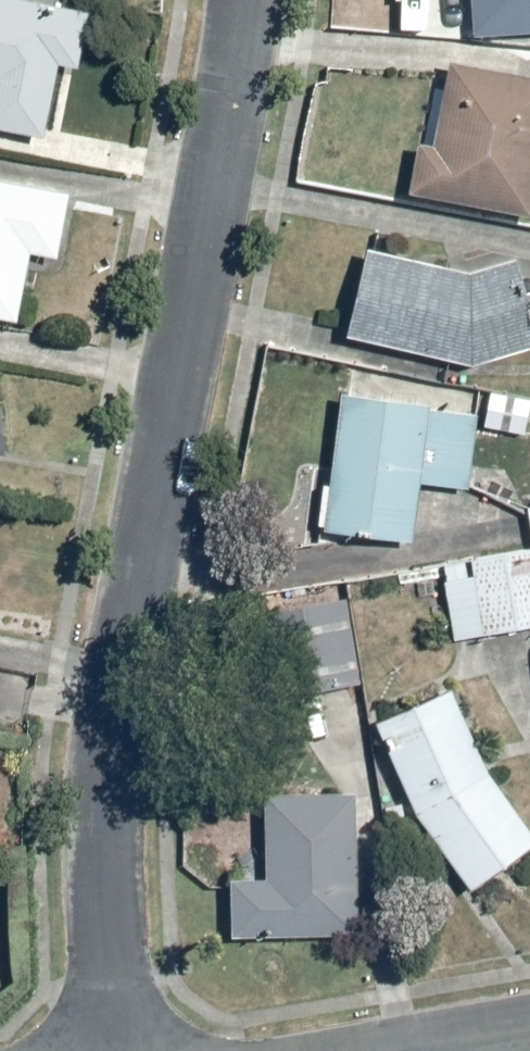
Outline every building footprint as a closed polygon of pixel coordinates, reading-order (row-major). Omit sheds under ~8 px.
[(21,0),(0,0),(0,130),(46,139),(61,66),(80,70),(91,14),(21,0)] [(477,37),(529,34),(529,0),(475,0),(477,37)] [(413,193),(529,216),(529,80),(453,65),(437,149),(422,146),(413,193)] [(20,324),(33,255),(60,260),(72,196),(0,183),(0,321),(20,324)] [(370,252),(350,338),(474,367),(529,351),(529,288),(522,260),(470,275),(370,252)] [(492,388),(486,429),(529,436),(529,430),(529,394),(492,388)] [(480,414),(345,397),(327,534),(416,545),(424,486),(470,491),(480,414)] [(444,556),(452,639),(529,631),(529,547),(444,556)] [(342,600),(259,609),(268,692),(351,682),(342,600)] [(455,691),(377,725),(417,815),(473,895),(529,852),(529,827),(490,772),(455,691)] [(360,790),(267,793),(270,882),(232,883),(234,942),(364,937),(360,790)]
